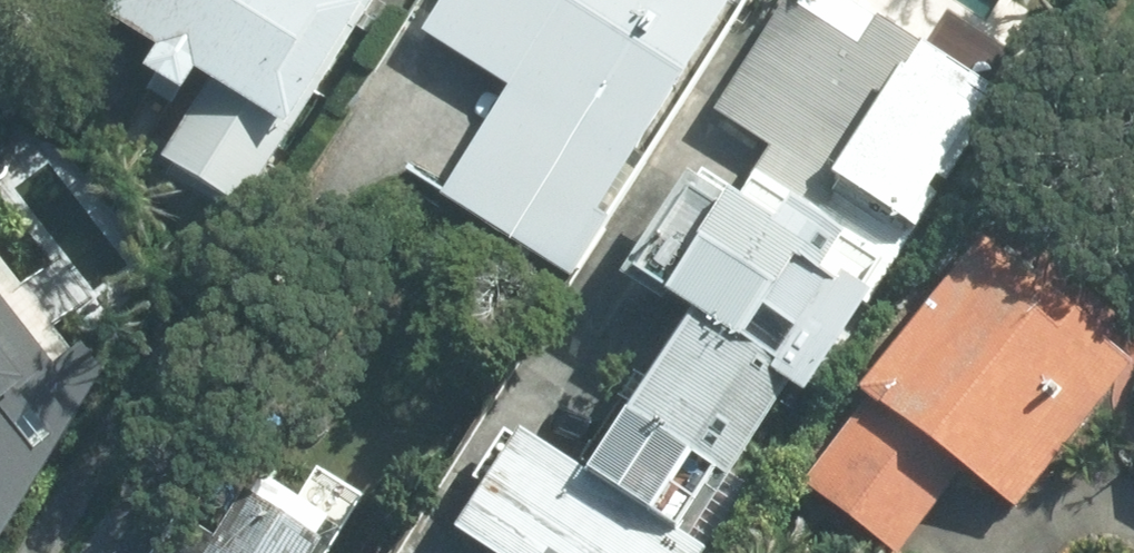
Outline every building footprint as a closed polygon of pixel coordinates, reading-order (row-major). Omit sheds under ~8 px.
[(105,33),(203,94),(158,166),(236,214),(370,0),(125,0),(105,33)] [(565,278),(733,0),(436,0),(413,38),(502,91),(436,201),(565,278)] [(872,232),(959,99),(806,0),(786,0),(721,100),(771,133),(756,156),(872,232)] [(673,322),(772,386),(872,232),(756,156),(738,183),(694,155),(611,282),(673,322)] [(799,491),(885,552),(899,552),(928,513),(953,479),(1020,527),(1132,373),(969,256),(799,491)] [(99,371),(83,350),(62,365),(0,282),(0,544),(99,371)] [(573,474),(673,539),(772,386),(673,322),(573,474)] [(673,539),(573,474),(506,429),(441,526),(482,552),(694,552),(673,539)] [(355,510),(227,435),(156,552),(329,552),(355,510)]
